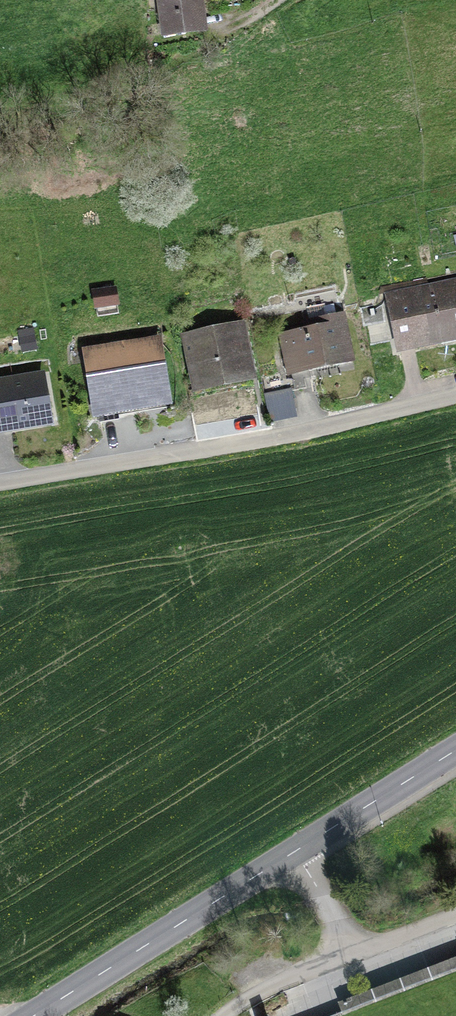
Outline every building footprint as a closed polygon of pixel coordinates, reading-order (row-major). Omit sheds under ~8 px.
[(207,40),(201,2),(157,9),(163,47),(207,40)] [(455,339),(455,285),(387,299),(396,344),(414,341),(415,347),(455,339)] [(313,330),(283,336),(290,372),(350,361),(341,315),(312,321),(313,330)] [(186,334),(198,390),(254,378),(243,323),(186,334)] [(168,400),(158,340),(89,352),(101,421),(119,418),(117,403),(139,399),(140,404),(168,400)] [(0,427),(50,419),(43,377),(0,385),(0,426),(0,427)]
